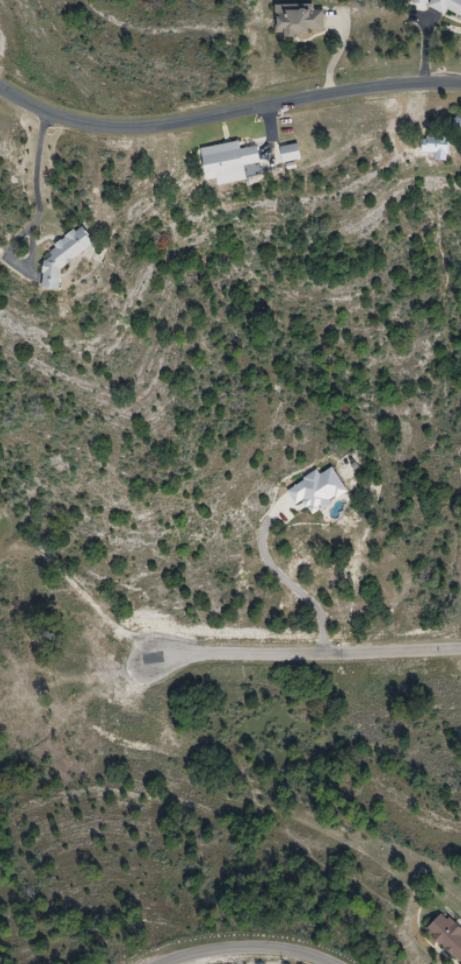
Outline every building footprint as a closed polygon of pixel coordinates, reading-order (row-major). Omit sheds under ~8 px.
[(276,7),(276,35),(326,35),(326,7),(276,7)] [(460,138),(460,115),(457,114),(450,134),(460,138)] [(247,182),(245,166),(261,164),(258,148),(241,151),(240,143),(201,149),(206,182),(217,180),(219,186),(247,182)] [(298,144),(280,149),(284,164),(301,160),(298,144)] [(89,259),(91,235),(55,233),(53,261),(45,261),(43,290),(60,291),(62,257),(89,259)] [(443,913),(425,932),(459,963),(460,963),(460,930),(443,913)]
